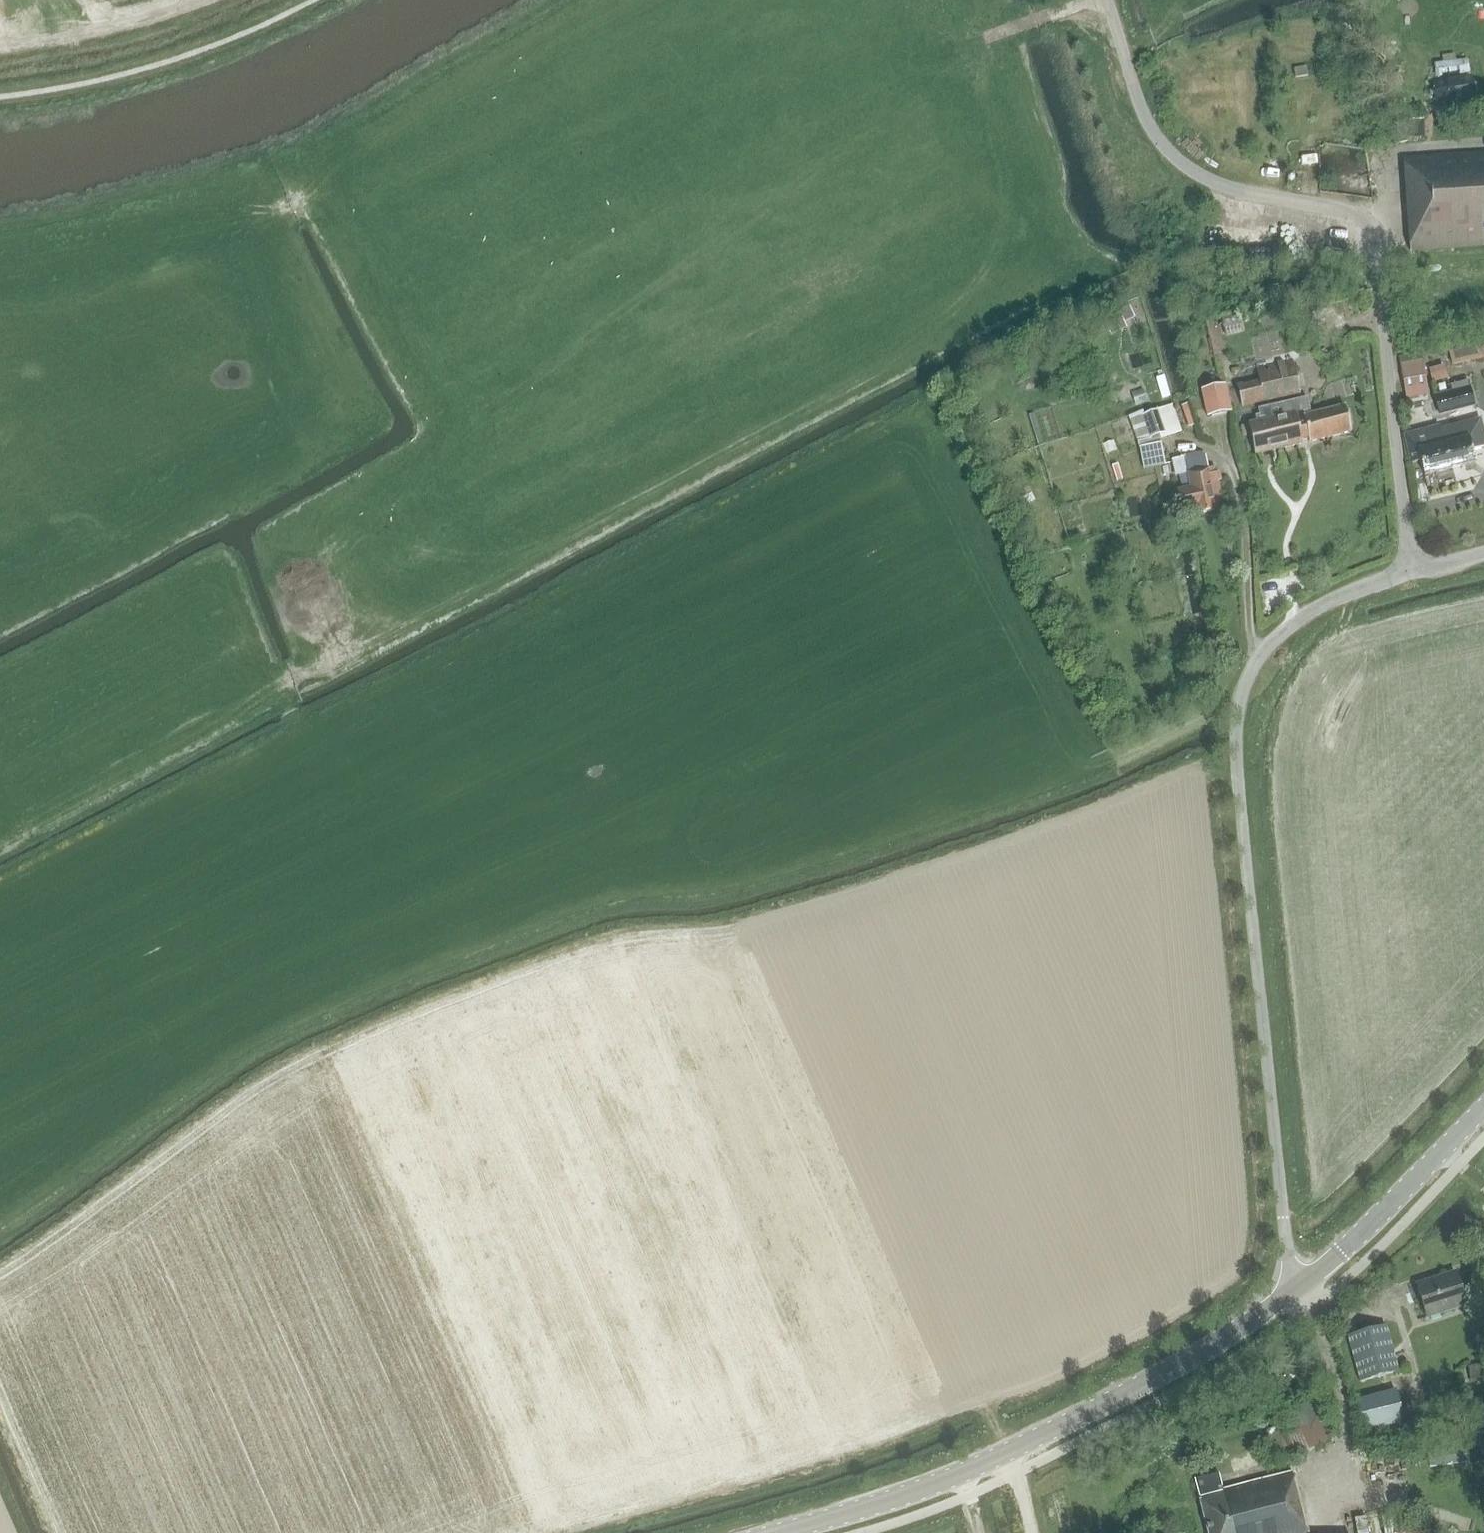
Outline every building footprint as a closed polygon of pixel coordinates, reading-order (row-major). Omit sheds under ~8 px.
[(1468,59),(1460,61),(1449,62),(1435,65),(1437,77),(1470,71),(1468,59)] [(1307,67),(1294,69),(1295,78),(1308,76),(1307,67)] [(1474,97),(1471,77),(1435,83),(1438,103),(1474,97)] [(1404,121),(1406,140),(1424,138),(1422,119),(1404,121)] [(1404,158),(1404,159),(1399,159),(1399,165),(1404,165),(1411,250),(1483,245),(1483,153),(1404,158)] [(1123,319),(1135,315),(1131,305),(1119,309),(1123,319)] [(1237,314),(1222,318),(1226,336),(1241,332),(1237,314)] [(1483,360),(1483,343),(1449,351),(1453,367),(1483,360)] [(1398,353),(1406,400),(1428,396),(1420,349),(1398,353)] [(1238,386),(1241,404),(1242,405),(1299,393),(1293,361),(1259,368),(1261,379),(1237,384),(1238,386)] [(1431,382),(1447,379),(1444,366),(1429,369),(1431,382)] [(1439,415),(1474,407),(1468,381),(1450,385),(1451,391),(1434,395),(1439,415)] [(1231,406),(1227,388),(1226,385),(1201,390),(1207,417),(1232,412),(1231,406)] [(1148,402),(1143,389),(1131,394),(1136,407),(1148,402)] [(1345,407),(1312,415),(1308,398),(1281,405),(1259,409),(1261,421),(1249,424),(1255,454),(1303,443),(1302,440),(1308,438),(1309,441),(1351,432),(1345,407)] [(1189,402),(1181,405),(1188,426),(1197,423),(1189,402)] [(1129,417),(1143,469),(1165,465),(1157,436),(1165,434),(1166,437),(1180,433),(1173,407),(1144,415),(1143,411),(1129,417)] [(1483,448),(1483,432),(1481,419),(1453,425),(1439,428),(1439,426),(1403,433),(1410,464),(1421,462),(1424,475),(1450,469),(1475,462),(1472,451),(1483,448)] [(1216,502),(1222,500),(1214,467),(1209,468),(1206,455),(1198,453),(1183,456),(1184,457),(1172,460),(1175,475),(1181,474),(1184,489),(1176,490),(1181,513),(1195,510),(1196,514),(1218,509),(1216,502)] [(1417,1285),(1427,1316),(1465,1304),(1455,1273),(1417,1285)] [(1399,1371),(1386,1325),(1347,1335),(1359,1381),(1399,1371)] [(1467,1366),(1471,1384),(1483,1381),(1483,1363),(1467,1366)] [(1278,1402),(1292,1432),(1281,1437),(1276,1427),(1264,1432),(1263,1441),(1273,1461),(1288,1454),(1290,1459),(1332,1440),(1329,1434),(1333,1432),(1311,1385),(1278,1402)] [(1405,1421),(1396,1389),(1354,1399),(1363,1432),(1405,1421)] [(1429,1466),(1469,1462),(1468,1447),(1428,1452),(1429,1466)] [(1293,1472),(1224,1492),(1225,1494),(1220,1496),(1218,1490),(1224,1489),(1219,1473),(1195,1479),(1200,1498),(1199,1498),(1208,1532),(1309,1532),(1293,1472)] [(1369,1516),(1358,1518),(1361,1532),(1372,1532),(1369,1516)] [(1395,1532),(1435,1532),(1433,1520),(1394,1523),(1395,1532)]
